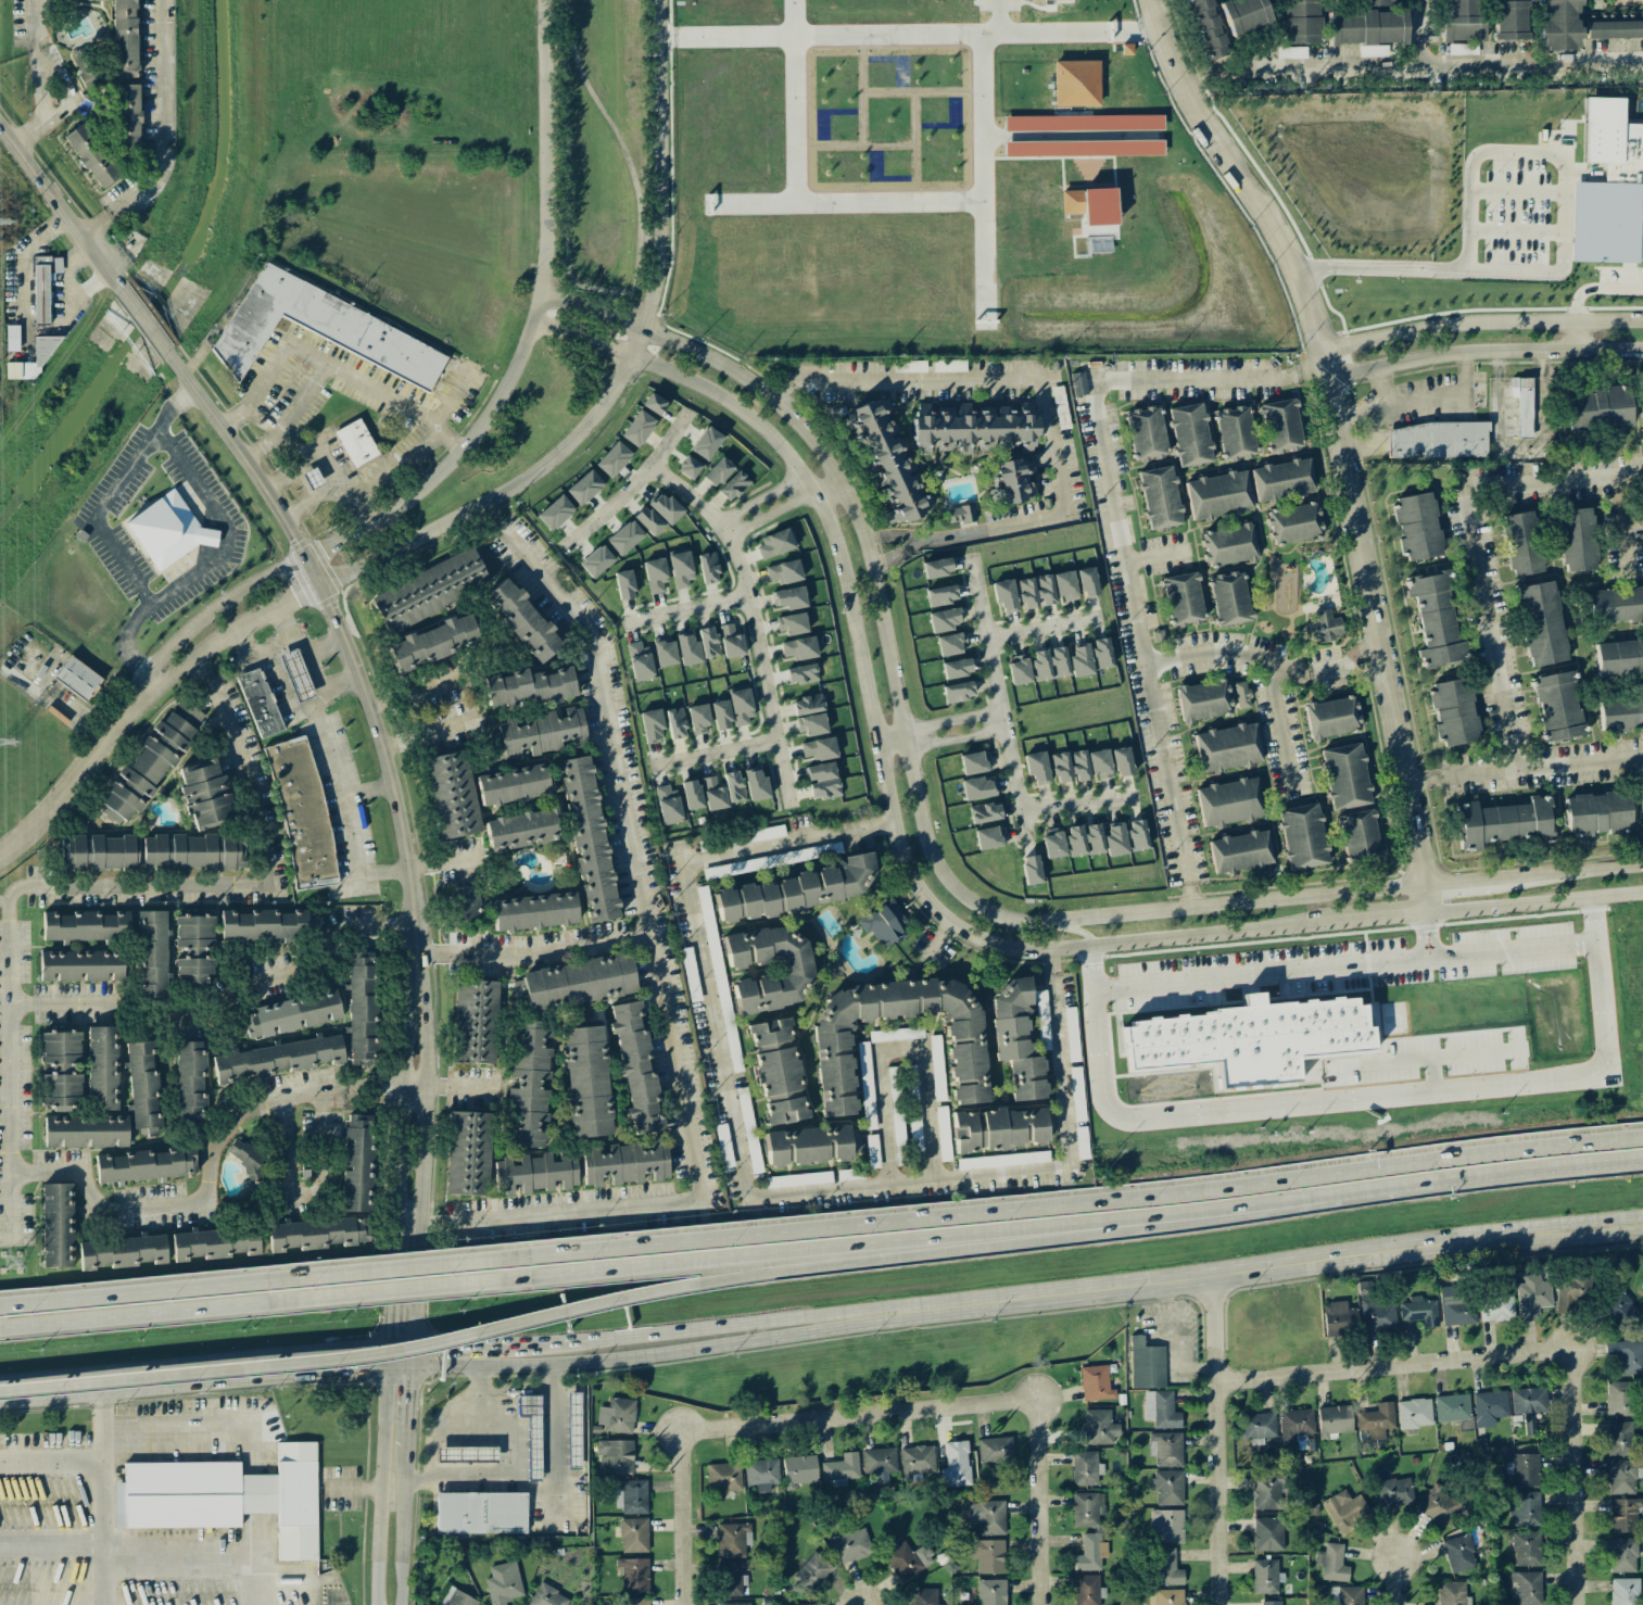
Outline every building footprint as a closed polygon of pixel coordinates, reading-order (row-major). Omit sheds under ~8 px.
[(112,78),(136,78),(136,0),(112,0),(112,78)] [(1207,60),(1227,55),(1213,0),(1192,0),(1207,60)] [(1232,37),(1271,22),(1263,0),(1227,0),(1219,3),(1232,37)] [(1319,0),(1283,0),(1281,43),(1318,44),(1319,0)] [(1481,0),(1446,0),(1447,17),(1442,17),(1442,41),(1481,41),(1481,0)] [(1523,0),(1491,0),(1491,40),(1524,39),(1523,0)] [(1540,50),(1578,49),(1577,12),(1578,12),(1578,0),(1538,0),(1540,50)] [(1405,10),(1327,12),(1328,44),(1359,44),(1359,57),(1387,56),(1387,45),(1406,45),(1405,10)] [(1586,39),(1642,38),(1642,20),(1586,22),(1586,39)] [(1478,53),(1478,44),(1453,44),(1453,53),(1478,53)] [(1307,58),(1306,47),(1278,47),(1278,58),(1307,58)] [(1097,61),(1053,61),(1054,107),(1098,106),(1097,61)] [(139,85),(111,85),(111,149),(139,149),(139,85)] [(1642,265),(1642,124),(1622,124),(1622,98),(1584,98),(1583,163),(1603,163),(1603,182),(1572,182),(1571,264),(1642,265)] [(122,173),(78,124),(61,140),(105,188),(122,173)] [(1083,226),(1115,224),(1113,188),(1060,190),(1061,215),(1082,214),(1083,226)] [(47,281),(54,280),(54,273),(62,272),(61,256),(32,257),(34,324),(49,323),(47,281)] [(275,316),(429,391),(448,354),(260,261),(211,360),(245,377),(275,316)] [(6,351),(18,351),(18,326),(6,326),(6,351)] [(6,379),(36,379),(36,369),(51,369),(51,337),(34,337),(34,363),(6,363),(6,379)] [(926,360),(893,361),(893,372),(926,372),(926,360)] [(933,361),(933,372),(966,371),(965,360),(933,361)] [(1069,374),(1073,397),(1088,394),(1084,371),(1069,374)] [(1531,378),(1511,378),(1512,397),(1517,397),(1517,438),(1532,437),(1531,378)] [(1632,426),(1628,386),(1566,391),(1569,430),(1632,426)] [(641,405),(659,417),(667,403),(650,392),(641,405)] [(841,419),(843,429),(856,430),(855,439),(875,472),(873,483),(884,484),(882,499),(884,502),(890,503),(889,509),(883,514),(889,525),(908,521),(934,505),(932,493),(917,496),(914,485),(907,473),(914,470),(911,460),(892,457),(907,449),(904,436),(895,433),(896,427),(887,412),(890,410),(888,399),(866,404),(841,419)] [(1268,454),(1302,448),(1294,399),(1259,404),(1268,454)] [(912,416),(915,456),(930,455),(930,449),(955,447),(955,450),(995,446),(995,447),(1017,445),(1018,454),(1033,453),(1032,436),(1036,436),(1033,402),(1015,404),(1016,406),(994,408),(994,407),(978,408),(979,416),(970,417),(969,403),(954,405),(954,412),(912,416)] [(1168,408),(1177,467),(1212,462),(1202,403),(1168,408)] [(1157,405),(1124,411),(1134,463),(1167,457),(1157,405)] [(1222,462),(1255,457),(1247,406),(1215,410),(1222,462)] [(621,438),(639,449),(655,420),(637,409),(621,438)] [(352,468),(378,454),(359,418),(333,432),(352,468)] [(1387,425),(1388,459),(1487,457),(1486,423),(1387,425)] [(723,437),(706,425),(689,449),(706,461),(723,437)] [(594,464),(610,479),(632,455),(617,440),(594,464)] [(693,480),(701,464),(685,456),(676,472),(693,480)] [(715,488),(733,467),(721,456),(702,477),(715,488)] [(1035,478),(1033,458),(994,463),(997,488),(993,488),(995,503),(1034,499),(1032,478),(1035,478)] [(1250,468),(1256,502),(1315,492),(1309,458),(1250,468)] [(1181,525),(1172,466),(1138,471),(1147,530),(1181,525)] [(565,491),(579,507),(604,485),(590,469),(565,491)] [(750,482),(738,470),(717,491),(728,503),(750,482)] [(1253,510),(1245,470),(1184,481),(1192,522),(1234,514),(1234,513),(1253,510)] [(123,521),(156,573),(200,545),(216,547),(218,530),(199,528),(200,520),(193,519),(174,489),(123,521)] [(668,527),(684,512),(668,495),(664,499),(658,492),(645,504),(645,505),(633,516),(652,537),(666,524),(668,527)] [(1442,555),(1432,492),(1392,498),(1403,561),(1442,555)] [(550,530),(575,511),(561,494),(536,513),(550,530)] [(951,525),(976,519),(972,503),(947,509),(951,525)] [(1271,544),(1321,537),(1316,503),(1266,510),(1271,544)] [(1595,570),(1592,508),(1560,510),(1564,572),(1595,570)] [(1500,516),(1511,577),(1543,572),(1533,511),(1500,516)] [(620,557),(644,535),(630,519),(606,541),(620,557)] [(1250,524),(1201,533),(1207,567),(1256,559),(1250,524)] [(761,558),(797,549),(791,528),(756,537),(761,558)] [(614,559),(601,544),(579,564),(592,579),(614,559)] [(490,585),(473,548),(370,595),(387,632),(490,585)] [(667,554),(674,588),(695,583),(689,550),(667,554)] [(719,581),(714,551),(697,555),(702,584),(719,581)] [(662,583),(668,581),(663,557),(643,561),(650,595),(664,592),(662,583)] [(925,579),(952,573),(949,557),(921,563),(925,579)] [(802,579),(797,559),(765,567),(768,581),(777,579),(778,585),(802,579)] [(1098,595),(1093,567),(1077,570),(1082,598),(1098,595)] [(634,598),(631,570),(615,571),(617,599),(634,598)] [(1054,574),(1060,603),(1078,599),(1072,570),(1054,574)] [(1251,621),(1242,571),(1208,577),(1216,627),(1251,621)] [(1170,627),(1204,622),(1195,572),(1161,578),(1170,627)] [(1422,668),(1467,661),(1464,641),(1457,642),(1446,573),(1405,579),(1408,598),(1415,597),(1424,649),(1419,650),(1422,668)] [(1036,576),(1039,606),(1055,604),(1052,574),(1036,576)] [(484,595),(503,619),(530,652),(529,653),(539,664),(561,646),(550,633),(552,631),(507,577),(484,595)] [(1018,610),(1011,578),(991,583),(995,604),(1000,603),(1003,614),(1018,610)] [(1037,608),(1034,578),(1017,579),(1020,609),(1037,608)] [(1529,667),(1567,661),(1554,581),(1516,587),(1529,667)] [(774,607),(784,605),(785,611),(807,606),(803,585),(771,592),(774,607)] [(926,589),(928,605),(957,602),(955,585),(926,589)] [(1590,624),(1642,620),(1642,587),(1588,591),(1590,624)] [(928,612),(931,633),(953,630),(952,624),(961,622),(959,608),(928,612)] [(1339,617),(1330,618),(1329,609),(1314,611),(1316,622),(1307,623),(1310,640),(1320,639),(1320,640),(1342,637),(1339,617)] [(776,616),(779,636),(807,632),(805,612),(776,616)] [(387,643),(397,672),(479,643),(469,614),(387,643)] [(735,635),(733,623),(718,626),(724,659),(745,655),(741,634),(735,635)] [(719,656),(715,626),(699,629),(703,658),(719,656)] [(701,663),(695,632),(676,636),(681,666),(701,663)] [(936,637),(940,656),(967,650),(964,632),(936,637)] [(793,660),(817,657),(815,637),(780,641),(783,657),(792,656),(793,660)] [(1090,640),(1096,670),(1113,667),(1107,637),(1090,640)] [(653,643),(658,667),(678,663),(673,639),(653,643)] [(1598,677),(1642,673),(1642,639),(1595,642),(1598,677)] [(634,681),(653,677),(644,640),(626,644),(634,681)] [(1072,677),(1092,674),(1089,643),(1072,645),(1073,655),(1070,656),(1072,677)] [(1049,648),(1052,678),(1069,677),(1066,646),(1049,648)] [(311,697),(299,649),(281,654),(293,702),(311,697)] [(1035,681),(1051,680),(1048,650),(1031,652),(1035,681)] [(1032,681),(1026,654),(1015,656),(1016,661),(1007,663),(1012,686),(1032,681)] [(102,677),(68,656),(53,680),(88,701),(102,677)] [(972,674),(969,657),(941,663),(945,680),(972,674)] [(818,679),(815,663),(785,669),(789,686),(818,679)] [(235,677),(260,739),(284,730),(259,667),(235,677)] [(483,678),(488,707),(533,700),(533,704),(575,697),(570,668),(527,676),(526,668),(514,670),(514,672),(483,678)] [(1582,736),(1573,671),(1533,677),(1542,742),(1582,736)] [(1479,741),(1469,677),(1430,684),(1440,747),(1479,741)] [(1230,715),(1225,680),(1176,686),(1181,721),(1230,715)] [(1234,682),(1237,709),(1250,708),(1247,681),(1234,682)] [(944,702),(973,699),(972,682),(943,685),(944,702)] [(733,726),(753,724),(749,688),(729,691),(733,726)] [(824,710),(821,694),(791,700),(794,716),(824,710)] [(1359,731),(1353,696),(1304,705),(1310,739),(1359,731)] [(1599,698),(1601,731),(1642,729),(1642,696),(1599,698)] [(143,799),(144,800),(176,757),(176,756),(206,716),(179,697),(128,767),(124,765),(117,775),(124,780),(119,786),(114,782),(100,802),(105,806),(100,813),(122,828),(143,799)] [(732,727),(726,700),(710,703),(716,731),(732,727)] [(709,733),(707,704),(688,706),(691,735),(709,733)] [(504,760),(520,757),(519,750),(529,748),(530,753),(586,742),(579,706),(563,709),(565,717),(555,718),(554,711),(523,717),(524,725),(514,726),(512,719),(497,722),(504,760)] [(671,739),(687,736),(681,707),(665,710),(671,739)] [(660,741),(659,730),(664,729),(660,708),(640,712),(644,743),(660,741)] [(796,718),(800,737),(827,731),(823,712),(796,718)] [(1200,773),(1261,764),(1255,723),(1194,732),(1200,773)] [(837,757),(833,736),(800,743),(803,757),(815,755),(817,761),(837,757)] [(267,744),(276,811),(283,810),(294,890),(334,884),(313,737),(267,744)] [(1371,804),(1360,743),(1320,749),(1331,811),(1371,804)] [(1134,774),(1128,746),(1112,750),(1118,777),(1134,774)] [(1111,778),(1108,749),(1090,751),(1093,780),(1111,778)] [(424,758),(440,840),(480,832),(464,750),(424,758)] [(985,750),(959,755),(963,775),(989,770),(985,750)] [(1090,779),(1085,750),(1069,753),(1074,782),(1090,779)] [(1050,783),(1045,751),(1023,754),(1027,776),(1033,775),(1035,785),(1050,783)] [(1072,781),(1067,751),(1051,754),(1056,784),(1072,781)] [(584,923),(616,918),(591,755),(559,760),(584,923)] [(195,831),(234,821),(222,775),(219,775),(215,757),(176,767),(188,815),(191,815),(195,831)] [(840,795),(833,761),(805,767),(808,783),(807,783),(811,801),(840,795)] [(484,820),(490,851),(558,839),(548,782),(545,783),(543,766),(476,777),(481,807),(548,796),(550,809),(484,820)] [(768,798),(762,768),(743,771),(749,801),(768,798)] [(723,773),(728,803),(745,800),(739,770),(723,773)] [(701,778),(707,811),(727,807),(723,785),(717,786),(715,775),(701,778)] [(961,781),(963,800),(995,797),(993,777),(961,781)] [(1264,817),(1256,777),(1195,788),(1203,828),(1264,817)] [(681,782),(686,810),(702,807),(697,779),(681,782)] [(670,791),(669,784),(655,787),(661,825),(682,822),(677,790),(670,791)] [(1567,835),(1631,832),(1628,792),(1565,796),(1567,835)] [(1480,842),(1551,840),(1549,796),(1528,797),(1528,805),(1476,807),(1476,803),(1457,803),(1458,851),(1480,850),(1480,842)] [(972,824),(1001,818),(998,801),(969,807),(972,824)] [(1327,865),(1319,803),(1278,808),(1287,870),(1327,865)] [(1347,862),(1381,855),(1372,808),(1338,815),(1347,862)] [(1147,849),(1144,819),(1127,821),(1130,851),(1147,849)] [(1128,853),(1122,821),(1106,824),(1108,834),(1103,835),(1108,857),(1128,853)] [(1105,852),(1100,823),(1083,826),(1083,825),(1065,827),(1070,858),(1105,852)] [(1000,825),(974,830),(978,850),(1004,845),(1000,825)] [(742,831),(743,842),(785,838),(784,826),(742,831)] [(1049,836),(1043,836),(1045,858),(1065,856),(1062,826),(1049,827),(1049,836)] [(1267,830),(1208,839),(1214,874),(1272,865),(1267,830)] [(142,867),(222,870),(222,869),(243,870),(244,837),(143,834),(142,867)] [(137,869),(137,836),(88,836),(60,836),(59,869),(89,870),(89,869),(137,869)] [(763,920),(867,891),(863,880),(877,876),(870,852),(714,896),(722,925),(761,914),(763,920)] [(1025,885),(1041,883),(1038,855),(1022,857),(1025,885)] [(463,920),(478,917),(473,885),(452,888),(454,906),(460,905),(463,920)] [(494,930),(576,926),(575,894),(492,899),(494,930)] [(898,926),(906,921),(892,898),(856,921),(864,934),(870,931),(881,949),(903,935),(898,926)] [(321,937),(320,911),(278,912),(278,910),(221,911),(221,939),(321,937)] [(42,940),(62,940),(128,940),(128,912),(56,912),(56,911),(42,911),(42,940)] [(166,911),(140,911),(140,996),(167,996),(167,929),(166,929),(166,911)] [(175,916),(175,975),(184,975),(184,986),(207,986),(207,974),(213,974),(213,959),(205,959),(205,947),(214,947),(214,916),(175,916)] [(737,1014),(802,1004),(800,988),(812,986),(803,925),(723,936),(728,968),(779,961),(781,973),(732,980),(737,1014)] [(699,1001),(693,947),(682,948),(688,1002),(699,1001)] [(123,980),(123,951),(40,951),(40,981),(54,981),(81,981),(109,981),(109,980),(123,980)] [(349,1066),(374,1066),(372,952),(348,952),(349,1066)] [(521,971),(528,1011),(635,994),(629,954),(521,971)] [(714,979),(731,1073),(742,1071),(725,977),(714,979)] [(821,1117),(856,1115),(855,1097),(853,1097),(849,1030),(851,1030),(851,1020),(945,1015),(951,1104),(984,1103),(976,977),(849,985),(849,992),(814,994),(821,1117)] [(1011,1101),(1045,1099),(1042,1056),(1031,1057),(1026,977),(1005,978),(1005,991),(990,992),(994,1061),(1009,1060),(1011,1101)] [(497,981),(456,980),(454,1063),(491,1064),(492,1009),(497,1009),(497,981)] [(525,1001),(521,980),(513,982),(517,1002),(525,1001)] [(1039,1050),(1049,1050),(1047,991),(1036,991),(1039,1050)] [(341,1019),(336,992),(287,1002),(286,1001),(253,1008),(254,1013),(243,1015),(248,1040),(275,1034),(302,1029),(301,1027),(341,1019)] [(1373,1050),(1371,1027),(1364,1027),(1363,1005),(1355,1006),(1355,999),(1251,1006),(1252,1019),(1259,1018),(1261,1039),(1279,1037),(1281,1056),(1373,1050)] [(663,1130),(652,1071),(648,1071),(646,1059),(649,1058),(639,1001),(609,1006),(612,1023),(611,1023),(621,1077),(623,1076),(629,1108),(625,1109),(627,1120),(632,1119),(634,1135),(663,1130)] [(1078,1061),(1076,1007),(1065,1008),(1067,1062),(1078,1061)] [(1126,1020),(1128,1071),(1142,1070),(1141,1044),(1154,1051),(1155,1066),(1217,1064),(1218,1088),(1267,1086),(1267,1072),(1259,1068),(1245,1069),(1239,1070),(1235,1070),(1234,1045),(1244,1044),(1243,1033),(1235,1033),(1235,1019),(1235,1013),(1237,1008),(1211,1009),(1212,1023),(1199,1024),(1200,1026),(1192,1026),(1188,1035),(1178,1030),(1184,1018),(1126,1020)] [(791,1043),(787,1018),(748,1025),(752,1049),(791,1043)] [(543,1147),(543,1132),(538,1132),(538,1121),(543,1121),(543,1079),(546,1079),(546,1021),(511,1021),(511,1147),(543,1147)] [(87,1027),(89,1111),(118,1110),(116,1026),(87,1027)] [(562,1029),(569,1138),(610,1135),(603,1026),(562,1029)] [(42,1106),(53,1106),(53,1111),(80,1111),(80,1074),(72,1074),(72,1064),(81,1064),(81,1032),(71,1032),(71,1027),(51,1027),(51,1033),(41,1033),(41,1070),(42,1070),(42,1106)] [(869,1041),(923,1039),(923,1028),(869,1030),(869,1041)] [(930,1035),(933,1101),(944,1101),(941,1035),(930,1035)] [(216,1082),(344,1063),(340,1036),(212,1055),(216,1082)] [(133,1137),(161,1135),(157,1069),(152,1070),(151,1041),(128,1042),(133,1137)] [(205,1041),(176,1042),(177,1121),(202,1120),(202,1077),(205,1077),(205,1041)] [(859,1042),(863,1130),(874,1129),(869,1042),(859,1042)] [(801,1094),(793,1047),(755,1053),(762,1100),(801,1094)] [(1072,1122),(1084,1122),(1082,1067),(1071,1067),(1072,1122)] [(762,1172),(747,1087),(736,1089),(751,1174),(762,1172)] [(767,1126),(806,1118),(802,1096),(763,1104),(767,1126)] [(951,1113),(954,1152),(1046,1145),(1045,1135),(1055,1134),(1054,1113),(1044,1113),(1044,1107),(951,1113)] [(487,1196),(490,1113),(449,1111),(446,1194),(487,1196)] [(342,1211),(368,1211),(371,1115),(346,1114),(345,1142),(344,1142),(343,1169),(342,1211)] [(128,1146),(127,1115),(44,1116),(45,1148),(128,1146)] [(716,1125),(720,1168),(732,1166),(728,1123),(716,1125)] [(860,1152),(858,1128),(849,1129),(848,1125),(764,1132),(767,1167),(851,1160),(850,1153),(860,1152)] [(878,1168),(877,1135),(866,1135),(868,1168),(878,1168)] [(265,1157),(235,1137),(224,1153),(254,1173),(265,1157)] [(585,1187),(601,1186),(600,1178),(610,1177),(611,1184),(642,1182),(641,1174),(652,1173),(653,1180),(669,1179),(665,1140),(608,1146),(609,1154),(598,1155),(597,1145),(581,1146),(585,1187)] [(97,1183),(116,1182),(197,1175),(194,1148),(95,1156),(97,1183)] [(494,1159),(497,1195),(513,1193),(512,1185),(520,1184),(521,1192),(553,1189),(552,1181),(560,1180),(561,1189),(577,1187),(574,1150),(558,1152),(559,1161),(551,1162),(550,1154),(518,1157),(518,1165),(511,1166),(510,1157),(494,1159)] [(1050,1162),(1049,1150),(957,1159),(958,1170),(1050,1162)] [(764,1178),(765,1189),(832,1181),(830,1171),(764,1178)] [(270,1251),(327,1248),(327,1246),(357,1244),(357,1242),(369,1241),(367,1218),(268,1224),(270,1251)] [(172,1234),(174,1263),(188,1261),(188,1259),(259,1254),(258,1228),(172,1234)] [(80,1269),(167,1262),(164,1235),(78,1242),(80,1269)] [(1517,1284),(1519,1322),(1538,1321),(1537,1308),(1552,1307),(1551,1281),(1540,1282),(1540,1274),(1522,1275),(1523,1283),(1517,1284)] [(1585,1276),(1557,1277),(1558,1305),(1586,1304),(1585,1276)] [(1359,1282),(1362,1331),(1396,1329),(1394,1297),(1374,1299),(1373,1281),(1366,1282),(1359,1282)] [(1441,1325),(1475,1324),(1474,1300),(1463,1300),(1462,1285),(1440,1286),(1441,1325)] [(1513,1291),(1479,1292),(1480,1321),(1514,1320),(1513,1291)] [(1599,1312),(1625,1334),(1642,1312),(1616,1291),(1599,1312)] [(1437,1327),(1436,1301),(1422,1301),(1421,1295),(1409,1296),(1409,1303),(1399,1303),(1400,1321),(1423,1320),(1423,1328),(1437,1327)] [(1323,1334),(1357,1333),(1357,1309),(1346,1309),(1346,1302),(1323,1302),(1323,1334)] [(1165,1387),(1164,1346),(1143,1347),(1143,1335),(1130,1335),(1131,1388),(1165,1387)] [(1606,1358),(1620,1357),(1621,1375),(1642,1374),(1642,1340),(1605,1342),(1606,1358)] [(1116,1399),(1115,1389),(1109,1390),(1108,1365),(1081,1366),(1082,1400),(1116,1399)] [(1607,1382),(1606,1416),(1632,1416),(1633,1382),(1607,1382)] [(1523,1415),(1523,1422),(1533,1421),(1533,1413),(1548,1413),(1547,1387),(1511,1388),(1513,1415),(1523,1415)] [(1144,1420),(1154,1420),(1155,1429),(1181,1428),(1181,1412),(1173,1412),(1172,1390),(1144,1391),(1144,1420)] [(1508,1417),(1507,1391),(1474,1392),(1475,1428),(1495,1427),(1495,1417),(1508,1417)] [(539,1395),(517,1396),(518,1415),(527,1415),(528,1481),(541,1480),(539,1395)] [(1435,1396),(1436,1421),(1470,1421),(1469,1395),(1435,1396)] [(634,1431),(635,1399),(609,1398),(609,1407),(598,1407),(597,1430),(634,1431)] [(1399,1429),(1433,1426),(1430,1398),(1396,1401),(1399,1429)] [(1356,1412),(1357,1431),(1366,1430),(1367,1441),(1384,1440),(1384,1429),(1394,1428),(1392,1402),(1377,1403),(1377,1411),(1356,1412)] [(1351,1406),(1319,1407),(1319,1440),(1337,1439),(1337,1432),(1351,1432),(1351,1406)] [(1110,1409),(1083,1410),(1083,1443),(1119,1442),(1119,1424),(1111,1424),(1110,1409)] [(1280,1411),(1281,1444),(1307,1442),(1307,1435),(1315,1434),(1313,1409),(1280,1411)] [(1242,1414),(1242,1439),(1251,1439),(1251,1445),(1263,1445),(1262,1439),(1276,1438),(1275,1413),(1242,1414)] [(1608,1456),(1634,1455),(1633,1421),(1607,1422),(1608,1456)] [(1149,1433),(1149,1456),(1155,1456),(1155,1467),(1182,1466),(1182,1432),(1149,1433)] [(1012,1438),(978,1438),(979,1463),(1013,1462),(1012,1438)] [(632,1440),(598,1441),(599,1474),(633,1473),(632,1440)] [(942,1488),(971,1485),(966,1440),(944,1443),(947,1468),(940,1469),(942,1488)] [(114,1528),(240,1527),(240,1514),(277,1514),(278,1561),(317,1560),(316,1442),(276,1442),(277,1475),(239,1475),(239,1462),(124,1463),(124,1482),(113,1483),(114,1528)] [(935,1477),(934,1446),(901,1447),(901,1478),(935,1477)] [(863,1475),(878,1474),(878,1481),(888,1481),(887,1473),(897,1473),(896,1448),(862,1449),(863,1475)] [(1072,1452),(1073,1486),(1098,1486),(1098,1451),(1072,1452)] [(842,1452),(842,1461),(822,1462),(822,1480),(859,1479),(858,1452),(842,1452)] [(1538,1487),(1538,1454),(1506,1453),(1506,1476),(1513,1476),(1512,1487),(1538,1487)] [(784,1487),(818,1486),(817,1456),(783,1457),(784,1487)] [(757,1493),(770,1492),(770,1484),(779,1484),(778,1459),(745,1461),(746,1486),(757,1486),(757,1493)] [(1609,1494),(1636,1494),(1636,1459),(1608,1460),(1609,1494)] [(741,1490),(740,1463),(706,1464),(707,1491),(741,1490)] [(1151,1490),(1156,1490),(1156,1506),(1183,1505),(1182,1470),(1150,1471),(1151,1490)] [(1252,1509),(1279,1510),(1280,1475),(1253,1475),(1252,1509)] [(1382,1510),(1414,1503),(1409,1476),(1376,1483),(1382,1510)] [(647,1480),(622,1480),(622,1489),(615,1489),(616,1513),(647,1512),(647,1480)] [(1449,1527),(1462,1501),(1431,1486),(1419,1513),(1449,1527)] [(1359,1494),(1350,1499),(1344,1489),(1321,1502),(1340,1535),(1372,1516),(1359,1494)] [(526,1533),(525,1492),(436,1493),(436,1534),(526,1533)] [(1072,1493),(1074,1528),(1099,1527),(1098,1492),(1072,1493)] [(1515,1526),(1538,1526),(1539,1492),(1509,1492),(1509,1515),(1515,1516),(1515,1526)] [(1610,1499),(1610,1532),(1638,1531),(1637,1515),(1642,1515),(1642,1499),(1610,1499)] [(1005,1535),(1005,1500),(977,1501),(977,1535),(1005,1535)] [(1184,1511),(1151,1510),(1150,1518),(1157,1518),(1156,1543),(1183,1544),(1184,1511)] [(1254,1517),(1253,1551),(1283,1552),(1284,1518),(1254,1517)] [(648,1518),(620,1519),(621,1552),(649,1552),(648,1518)] [(718,1558),(745,1557),(745,1532),(751,1532),(751,1524),(718,1524),(718,1558)] [(872,1554),(864,1527),(832,1537),(840,1564),(872,1554)] [(1513,1532),(1514,1566),(1540,1565),(1540,1531),(1513,1532)] [(1075,1570),(1100,1570),(1100,1558),(1107,1558),(1107,1542),(1100,1542),(1100,1533),(1082,1533),(1082,1555),(1074,1555),(1075,1570)] [(1476,1568),(1469,1534),(1442,1540),(1450,1574),(1476,1568)] [(1610,1573),(1637,1572),(1637,1538),(1609,1538),(1610,1573)] [(1003,1540),(972,1539),(971,1559),(977,1559),(977,1573),(1002,1574),(1003,1540)] [(899,1582),(933,1564),(923,1546),(911,1552),(905,1542),(884,1554),(899,1582)] [(1322,1579),(1348,1582),(1349,1566),(1341,1566),(1343,1544),(1325,1542),(1324,1552),(1316,1551),(1315,1566),(1323,1567),(1322,1579)] [(1184,1585),(1183,1569),(1175,1569),(1175,1548),(1155,1548),(1156,1585),(1184,1585)] [(791,1575),(808,1592),(833,1569),(816,1552),(791,1575)] [(649,1591),(648,1558),(616,1559),(616,1567),(622,1567),(622,1592),(649,1591)] [(1252,1560),(1253,1594),(1278,1593),(1278,1582),(1280,1582),(1280,1559),(1252,1560)] [(491,1604),(506,1604),(505,1600),(524,1596),(516,1561),(489,1567),(491,1577),(485,1578),(491,1604)] [(742,1562),(717,1563),(718,1597),(742,1596),(742,1562)] [(1541,1572),(1511,1573),(1511,1582),(1516,1582),(1517,1604),(1541,1604),(1541,1572)] [(978,1580),(979,1604),(1006,1604),(1006,1579),(978,1580)] [(1611,1579),(1611,1604),(1639,1604),(1639,1579),(1611,1579)] [(1438,1582),(1438,1604),(1468,1604),(1468,1582),(1438,1582)] [(477,1600),(448,1586),(439,1604),(475,1604),(477,1600)] [(1362,1586),(1330,1587),(1330,1604),(1338,1604),(1363,1604),(1362,1586)] [(909,1589),(909,1604),(937,1604),(937,1589),(909,1589)] [(1149,1604),(1184,1604),(1184,1589),(1149,1590),(1149,1604)]
